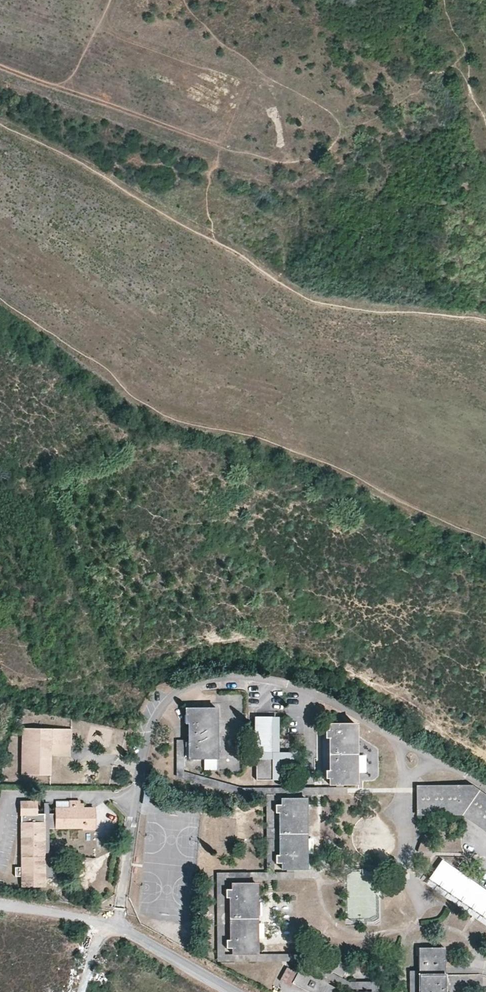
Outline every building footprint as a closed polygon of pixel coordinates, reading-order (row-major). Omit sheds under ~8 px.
[(215,757),(215,708),(185,708),(185,723),(188,723),(189,757),(203,757),(215,757)] [(255,753),(271,753),(272,717),(255,717),(255,748),(252,748),(251,753),(255,753)] [(277,717),(272,717),(271,753),(255,753),(255,758),(271,758),(271,780),(276,780),(276,771),(276,758),(295,758),(295,753),(276,753),(277,717)] [(354,783),(354,723),(328,723),(328,729),(324,729),(324,737),(328,737),(328,770),(324,770),(324,778),(329,778),(329,784),(354,783)] [(49,774),(50,744),(51,728),(22,727),(21,773),(49,774)] [(70,728),(51,728),(50,744),(70,744),(70,728)] [(185,740),(176,740),(176,777),(184,778),(185,740)] [(215,757),(203,757),(203,767),(215,767),(215,757)] [(271,780),(271,758),(255,758),(255,780),(271,780)] [(294,771),(295,758),(276,758),(276,771),(294,771)] [(470,785),(417,786),(417,813),(461,813),(485,831),(485,796),(470,785)] [(304,868),(304,798),(281,798),(281,804),(275,804),(275,812),(279,812),(278,855),(275,855),(275,863),(281,863),(281,868),(304,868)] [(93,829),(94,807),(78,807),(78,800),(70,800),(70,807),(55,807),(54,813),(48,813),(48,827),(81,827),(81,828),(93,829)] [(36,801),(20,801),(21,867),(14,867),(15,876),(21,876),(21,886),(45,886),(44,813),(36,813),(36,801)] [(440,860),(427,879),(485,920),(485,892),(440,860)] [(427,879),(424,884),(485,928),(485,920),(427,879)] [(256,953),(255,883),(231,883),(231,889),(225,889),(225,897),(229,897),(229,940),(226,940),(226,948),(232,947),(232,953),(256,953)] [(443,948),(419,948),(419,991),(444,991),(443,948)] [(341,977),(347,966),(333,958),(327,969),(341,977)] [(333,987),(308,973),(309,972),(300,967),(297,973),(292,970),(285,983),(290,986),(292,983),(309,991),(331,991),(333,987)] [(344,991),(371,991),(371,981),(343,982),(344,991)]
